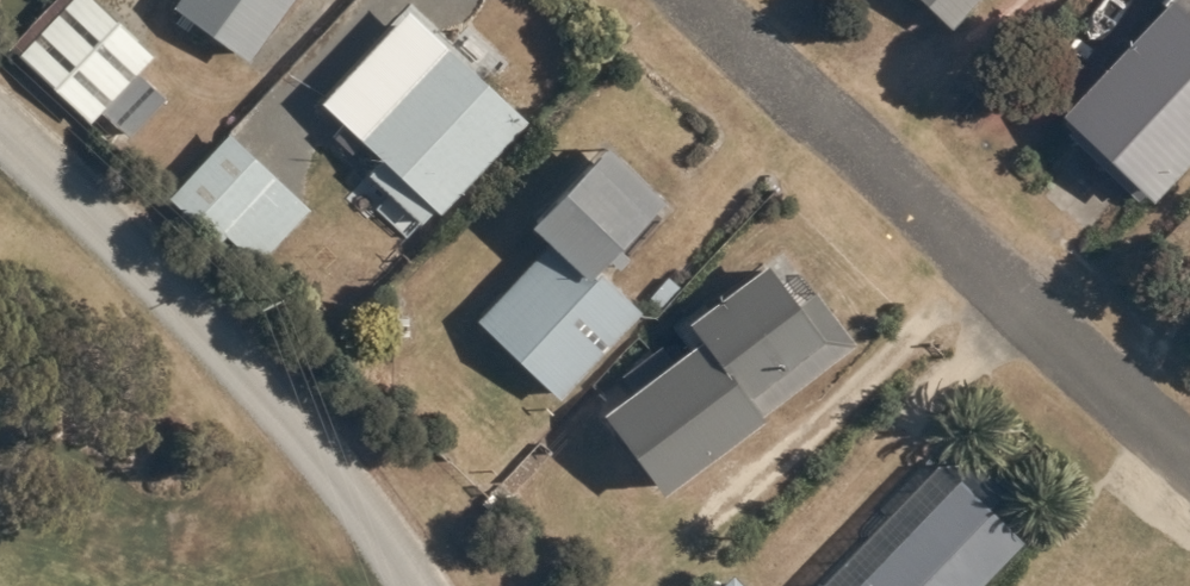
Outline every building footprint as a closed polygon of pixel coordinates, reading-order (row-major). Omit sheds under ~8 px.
[(96,0),(57,0),(11,48),(92,123),(102,112),(140,72),(155,56),(96,0)] [(173,7),(250,62),(295,0),(179,0),(173,7)] [(979,0),(921,0),(952,29),(979,0)] [(1163,2),(1165,4),(1061,113),(1153,201),(1189,161),(1189,0),(1166,0),(1163,2)] [(529,120),(409,8),(321,101),(383,159),(369,174),(421,222),(435,206),(441,212),(529,120)] [(140,72),(102,112),(130,139),(168,98),(140,72)] [(312,209),(230,135),(169,198),(219,246),(228,236),(260,267),(312,209)] [(477,320),(558,397),(643,312),(598,269),(607,258),(619,268),(629,256),(619,246),(665,197),(608,145),(531,224),(551,243),(477,320)] [(760,413),(855,342),(815,289),(795,303),(768,264),(688,322),(701,339),(602,411),(663,494),(764,418),(760,413)] [(1025,541),(960,479),(956,483),(936,464),(821,585),(980,585),(1025,541)] [(734,578),(726,585),(743,585),(734,578)]
